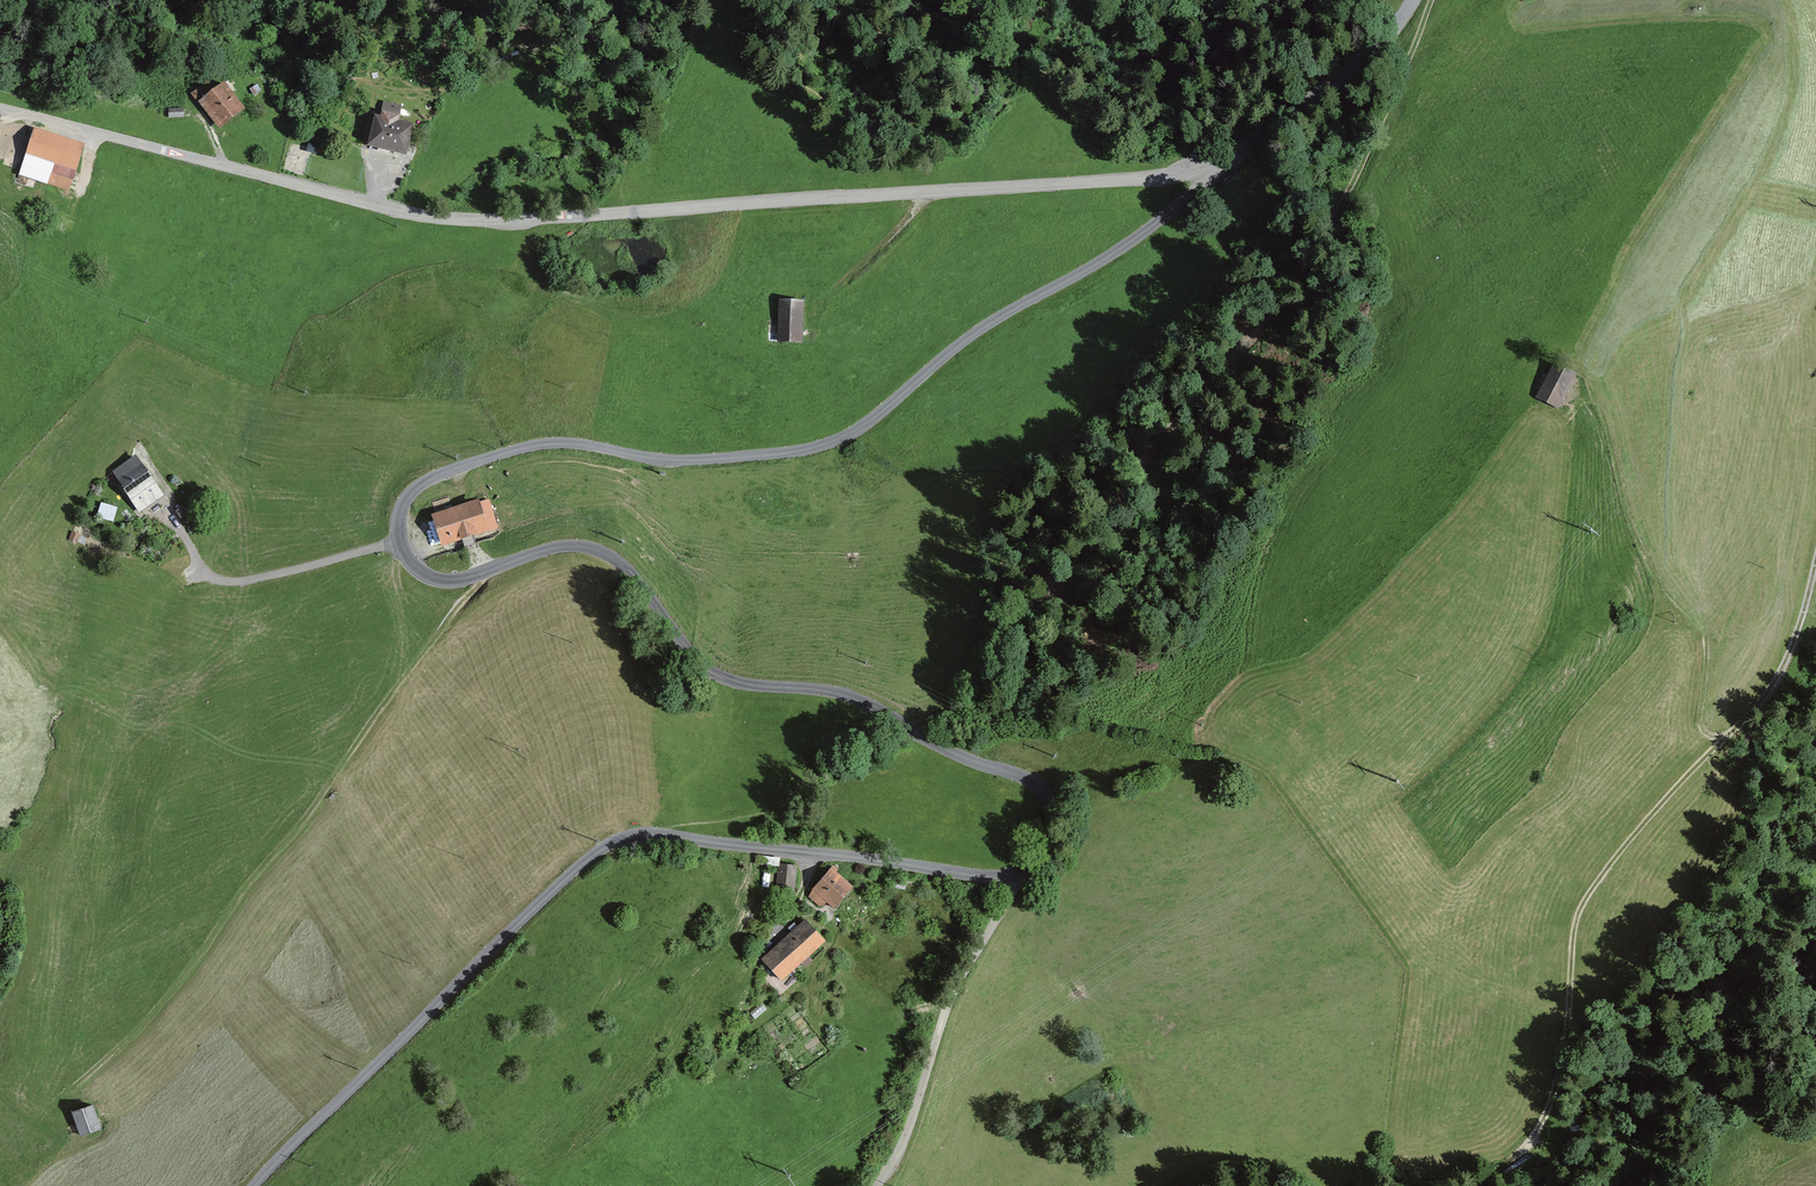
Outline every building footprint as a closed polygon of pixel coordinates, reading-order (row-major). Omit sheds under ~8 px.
[(225,77),(197,96),(221,132),(249,112),(225,77)] [(414,126),(373,115),(365,145),(407,156),(414,126)] [(88,148),(36,130),(24,166),(53,176),(49,186),(72,194),(88,148)] [(805,300),(780,299),(778,341),(803,342),(805,300)] [(1543,398),(1564,411),(1585,378),(1564,364),(1543,398)] [(141,457),(115,472),(140,513),(165,498),(141,457)] [(103,499),(100,514),(116,518),(120,503),(103,499)] [(492,500),(435,516),(444,547),(501,531),(492,500)] [(797,883),(800,864),(781,860),(778,880),(797,883)] [(838,872),(810,898),(821,911),(832,901),(839,909),(857,892),(838,872)] [(811,920),(765,960),(785,982),(830,942),(811,920)] [(96,1105),(73,1113),(82,1139),(105,1131),(96,1105)]
